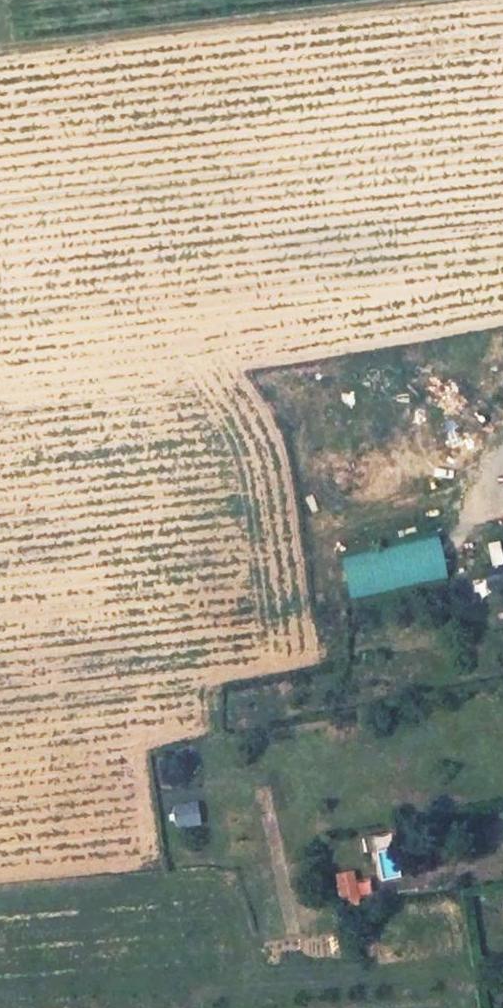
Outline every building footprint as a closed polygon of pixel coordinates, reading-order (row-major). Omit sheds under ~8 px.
[(439,541),(343,563),(353,607),(449,585),(439,541)] [(491,567),(502,564),(496,541),(485,544),(491,567)] [(173,824),(190,824),(190,806),(173,806),(173,824)] [(366,836),(374,880),(395,876),(387,832),(366,836)] [(352,870),(332,874),(337,901),(357,897),(352,870)]
